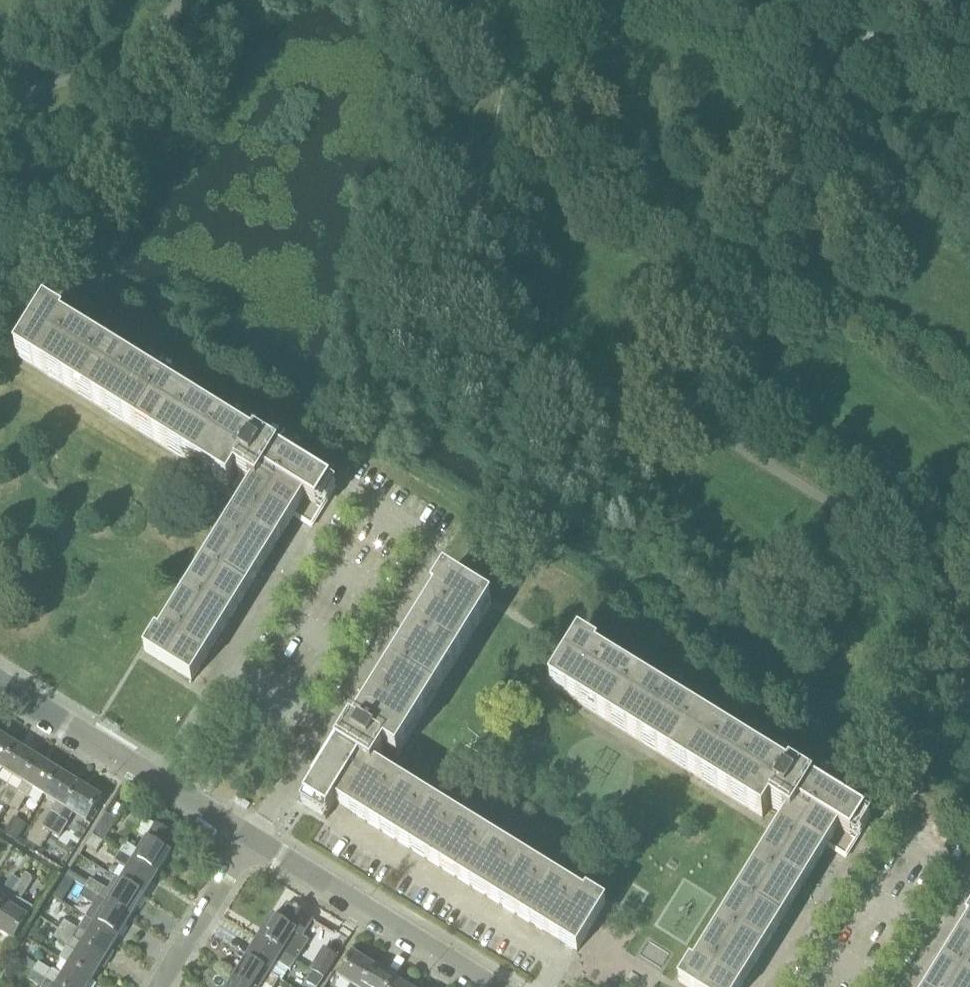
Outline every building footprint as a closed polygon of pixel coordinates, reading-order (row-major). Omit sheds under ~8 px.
[(296,517),(312,527),(322,512),(335,490),(280,456),(257,442),(252,450),(61,331),(66,324),(47,312),(19,358),(158,445),(230,489),(237,477),(259,490),(166,641),(158,636),(146,654),(193,683),(194,683),(296,517)] [(326,820),(336,803),(578,953),(607,907),(588,895),(583,904),(373,773),(386,752),(397,759),(398,759),(492,607),(446,579),(435,597),(439,600),(443,602),(364,727),(346,715),(342,722),(313,768),(323,774),(303,806),(326,820)] [(551,688),(763,819),(770,807),(792,820),(699,971),(694,968),(695,968),(691,966),(680,984),(684,986),(742,986),(829,847),(846,858),(870,820),(830,796),(814,786),(791,771),(786,780),(593,661),(596,656),(597,657),(599,653),(580,641),(551,688)] [(3,771),(18,747),(0,736),(0,769),(3,771)] [(3,771),(23,783),(23,784),(38,759),(18,747),(3,771)] [(23,783),(18,792),(10,806),(19,812),(33,790),(44,797),(59,772),(38,759),(23,784),(23,783)] [(61,818),(66,810),(81,785),(59,772),(44,797),(58,805),(44,827),(52,832),(61,818)] [(81,785),(66,810),(87,823),(102,799),(81,785)] [(2,802),(10,806),(18,792),(11,788),(2,802)] [(106,815),(93,837),(103,843),(117,821),(106,815)] [(14,817),(5,834),(17,842),(27,825),(14,817)] [(61,818),(52,832),(60,838),(69,823),(61,818)] [(126,843),(120,853),(158,877),(172,855),(165,851),(172,838),(155,828),(147,840),(140,852),(126,843)] [(103,843),(93,837),(86,846),(97,853),(103,843)] [(145,898),(158,877),(120,853),(115,862),(129,870),(121,882),(145,898)] [(20,883),(13,878),(4,891),(0,888),(0,915),(20,883)] [(133,918),(145,898),(121,882),(114,894),(105,889),(105,888),(91,880),(86,888),(100,897),(100,898),(108,903),(109,903),(133,918)] [(20,883),(0,915),(0,934),(14,942),(28,919),(28,918),(34,909),(21,901),(29,888),(20,883)] [(87,919),(96,924),(120,939),(133,918),(109,903),(108,903),(100,898),(100,897),(86,888),(81,897),(95,906),(87,919)] [(62,902),(67,896),(58,891),(54,897),(62,902)] [(260,939),(284,953),(291,957),(293,954),(303,939),(313,921),(299,913),(300,911),(289,904),(283,912),(285,913),(280,921),(273,917),(260,939)] [(107,960),(120,939),(96,924),(89,935),(80,929),(79,930),(65,922),(60,931),(107,960)] [(94,981),(107,960),(60,931),(55,939),(68,947),(67,948),(68,948),(60,960),(70,966),(94,981)] [(291,957),(284,953),(260,939),(246,960),(270,975),(279,981),(280,980),(284,982),(299,958),(293,954),(291,957)] [(941,986),(969,986),(969,941),(941,986)] [(326,952),(314,972),(324,978),(337,957),(327,951),(326,952)] [(375,968),(355,955),(340,979),(350,986),(349,986),(364,986),(375,968)] [(49,981),(57,986),(58,986),(90,986),(94,981),(70,966),(63,977),(53,970),(53,972),(40,964),(39,966),(28,959),(24,966),(34,973),(34,972),(49,981)] [(270,975),(246,960),(233,981),(242,986),(276,986),(279,981),(270,975)] [(364,986),(393,986),(396,981),(375,968),(364,986)] [(57,986),(49,981),(34,972),(34,973),(29,981),(39,986),(58,986),(57,986)] [(324,978),(314,972),(307,983),(314,986),(319,986),(324,978)]
